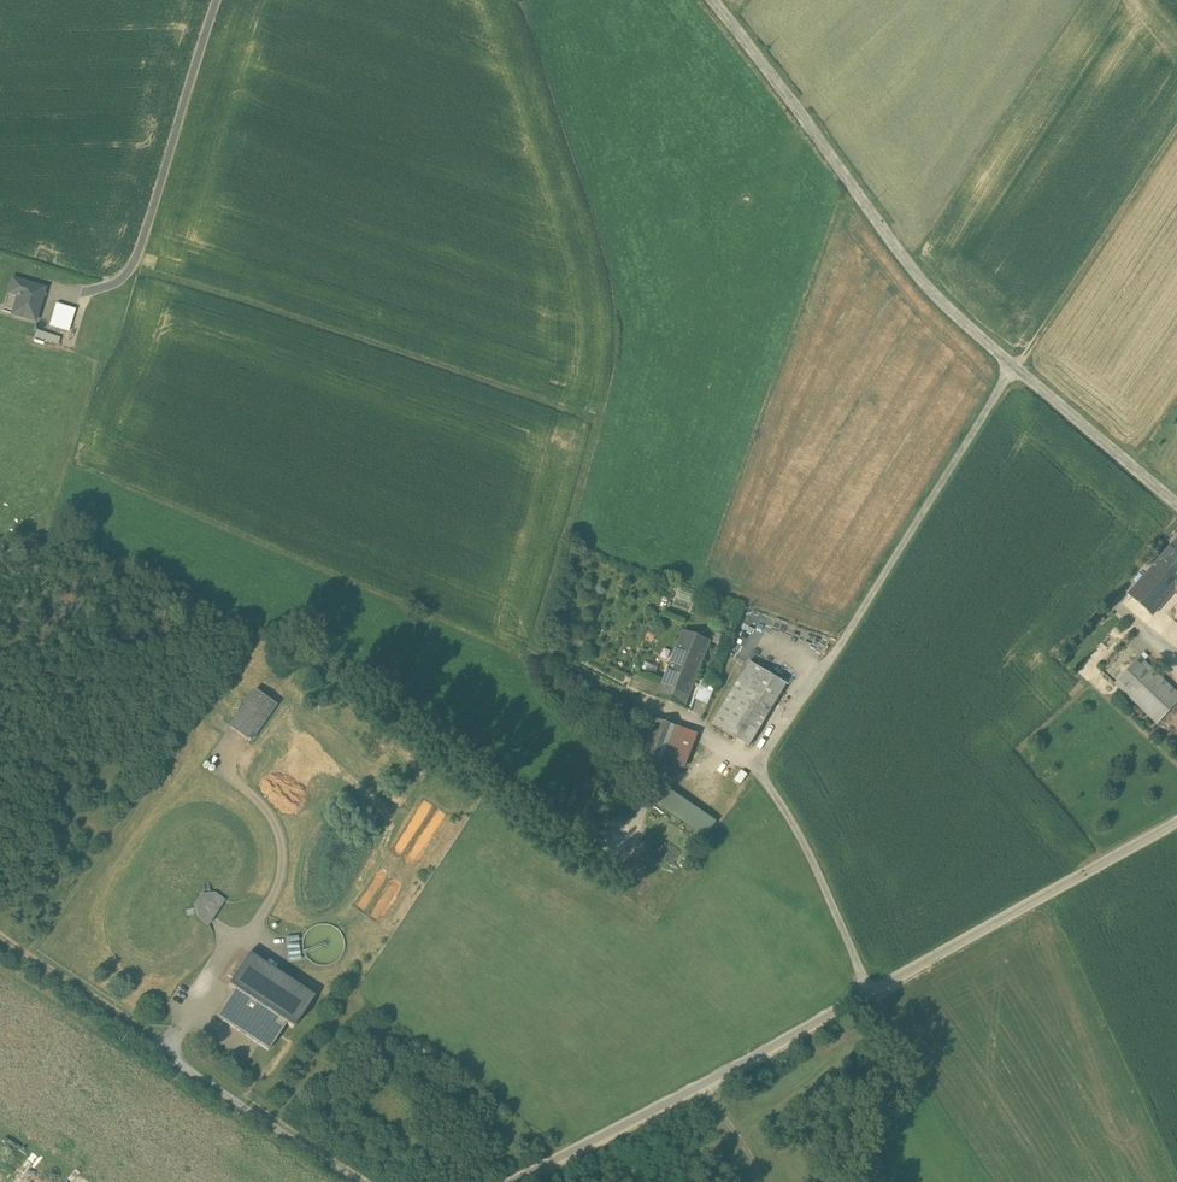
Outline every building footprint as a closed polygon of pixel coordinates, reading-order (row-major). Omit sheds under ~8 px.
[(18,295),(12,314),(35,321),(44,289),(13,279),(9,292),(18,295)] [(77,307),(57,301),(50,323),(70,329),(77,307)] [(37,331),(35,336),(47,340),(58,344),(60,338),(37,331)] [(1121,588),(1147,611),(1168,587),(1176,577),(1176,535),(1172,530),(1121,588)] [(1168,587),(1176,594),(1176,577),(1168,587)] [(751,615),(729,655),(745,664),(767,623),(751,615)] [(662,685),(657,696),(684,707),(710,641),(683,630),(662,685)] [(726,637),(717,633),(713,643),(722,647),(726,637)] [(1115,681),(1158,723),(1176,704),(1176,690),(1140,655),(1115,681)] [(1116,660),(1109,672),(1118,677),(1125,665),(1116,660)] [(787,684),(750,661),(712,724),(749,747),(787,684)] [(653,679),(657,668),(648,665),(644,675),(653,679)] [(657,696),(662,685),(633,673),(629,685),(657,696)] [(715,685),(703,680),(695,698),(707,704),(715,685)] [(254,690),(229,728),(250,742),(275,704),(254,690)] [(699,733),(644,711),(629,747),(684,769),(699,733)] [(743,783),(749,771),(743,768),(737,780),(743,783)] [(715,824),(664,789),(654,803),(705,838),(715,824)] [(197,919),(208,926),(225,900),(214,893),(209,894),(208,884),(203,885),(204,894),(201,895),(198,900),(194,906),(194,908),(185,911),(186,917),(196,914),(197,919)] [(289,937),(289,955),(300,956),(300,937),(289,937)] [(314,996),(249,953),(228,985),(234,989),(217,1016),(268,1050),(286,1024),(293,1028),(314,996)]
